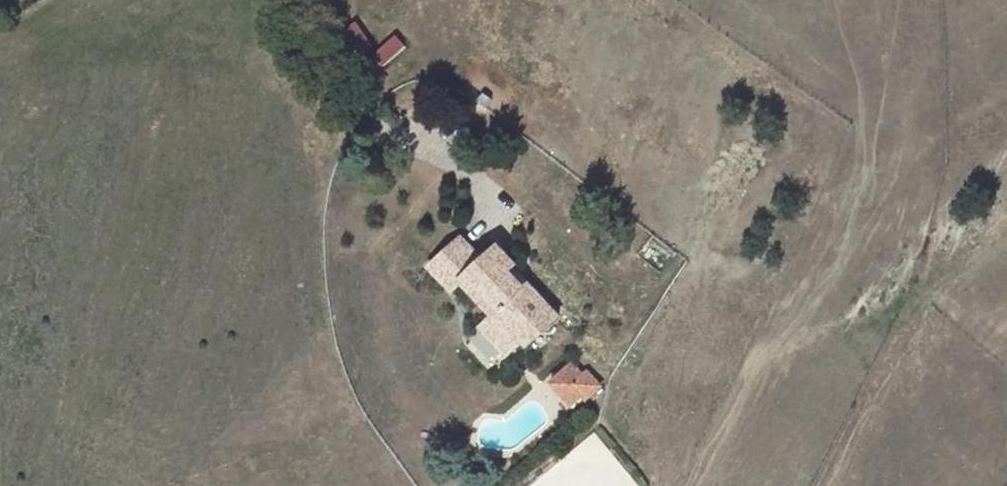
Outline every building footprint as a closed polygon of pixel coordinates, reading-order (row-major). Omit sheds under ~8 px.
[(358,20),(346,28),(360,52),(373,44),(358,20)] [(376,53),(382,62),(405,47),(399,38),(376,53)] [(546,324),(551,330),(565,319),(535,286),(531,290),(516,273),(521,269),(523,266),(508,248),(490,262),(469,239),(439,267),(460,291),(470,283),(499,317),(486,327),(511,355),(531,338),(546,324)] [(531,290),(535,286),(521,269),(516,273),(531,290)] [(531,338),(536,343),(551,330),(546,324),(531,338)] [(584,362),(560,384),(578,406),(592,395),(594,397),(610,384),(599,370),(594,373),(584,362)]
